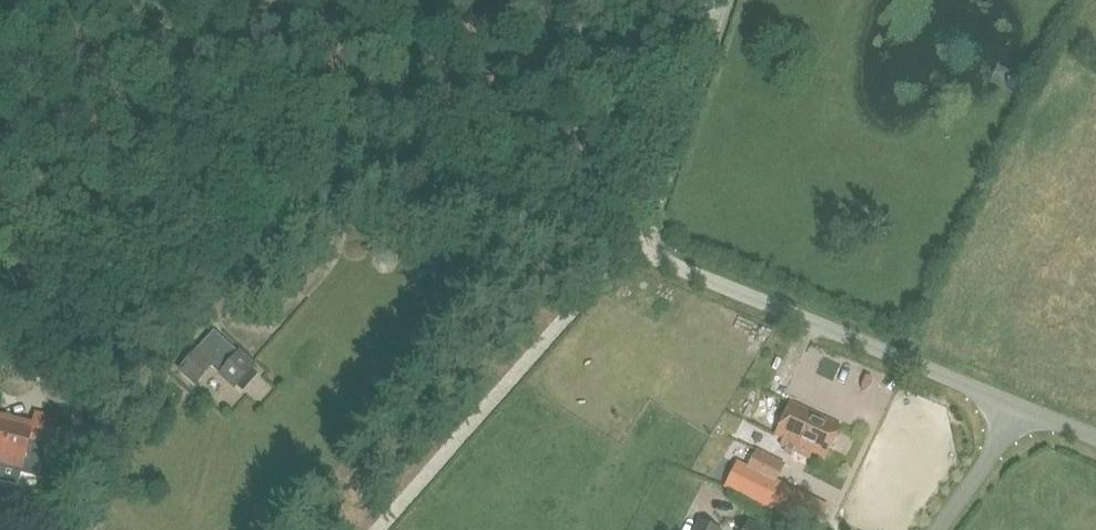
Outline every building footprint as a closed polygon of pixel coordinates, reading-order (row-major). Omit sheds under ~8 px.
[(1020,73),(1011,75),(1007,83),(1011,91),(1019,94),(1025,88),(1026,79),(1020,73)] [(180,370),(194,383),(211,365),(233,384),(234,383),(242,391),(257,374),(249,366),(250,365),(238,354),(237,355),(213,333),(180,370)] [(808,458),(810,453),(825,460),(839,425),(825,419),(789,403),(775,435),(783,438),(779,446),(785,449),(786,448),(794,452),(808,458)] [(31,427),(0,420),(0,479),(19,484),(21,474),(44,479),(58,419),(34,413),(31,427)] [(785,464),(755,449),(747,467),(737,462),(726,484),(765,504),(785,464)] [(767,509),(810,529),(816,529),(827,508),(779,484),(767,509)] [(693,529),(719,529),(698,519),(693,529)] [(747,521),(743,529),(765,529),(747,521)]
